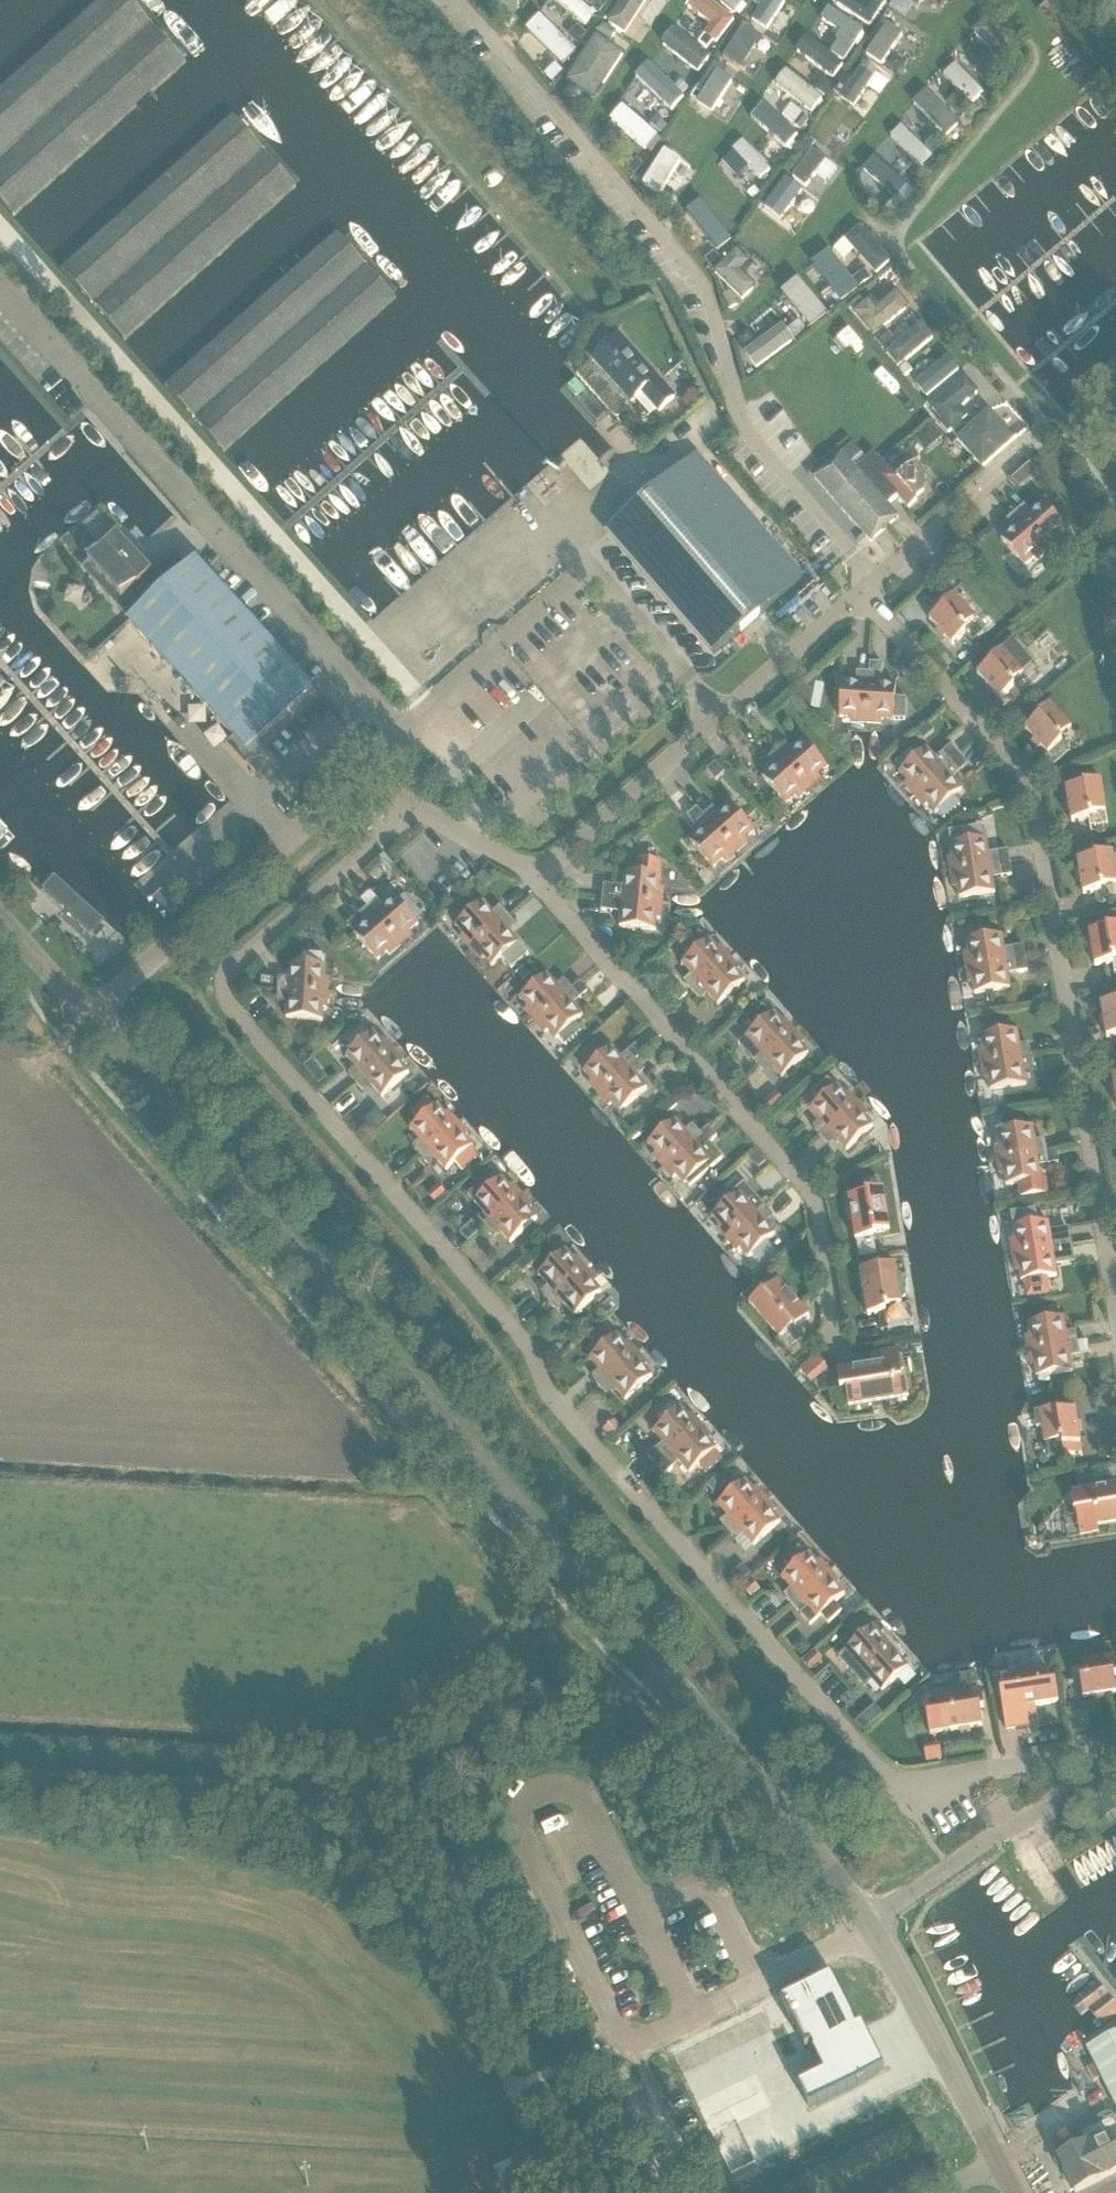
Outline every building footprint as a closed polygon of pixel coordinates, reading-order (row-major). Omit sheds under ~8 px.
[(184,61),(130,0),(101,0),(0,91),(0,199),(13,213),(184,61)] [(580,0),(556,0),(585,24),(594,13),(580,0)] [(589,4),(598,12),(609,0),(592,0),(589,4)] [(606,20),(625,32),(646,0),(619,0),(606,20)] [(713,0),(690,0),(687,4),(711,23),(698,40),(707,47),(713,39),(716,42),(735,17),(713,0)] [(735,12),(744,0),(719,0),(735,12)] [(785,3),(781,0),(757,0),(754,4),(761,9),(753,21),(767,31),(785,3)] [(869,25),(886,0),(832,0),(869,25)] [(888,4),(905,16),(912,5),(917,8),(923,0),(891,0),(888,4)] [(864,28),(829,6),(821,19),(839,31),(835,37),(838,39),(831,50),(844,58),(864,28)] [(901,15),(890,8),(885,16),(896,22),(901,15)] [(972,29),(990,48),(972,66),(987,81),(989,79),(993,83),(1023,55),(1019,50),(1021,48),(988,13),(972,29)] [(617,30),(603,21),(597,30),(611,39),(617,30)] [(887,22),(866,53),(882,64),(903,33),(887,22)] [(577,43),(587,32),(577,23),(567,34),(577,43)] [(673,26),(661,42),(698,70),(710,54),(673,26)] [(625,50),(595,31),(564,79),(593,98),(625,50)] [(834,82),(845,67),(808,39),(797,54),(834,82)] [(648,60),(633,76),(669,110),(684,95),(682,93),(689,86),(680,78),(674,85),(648,60)] [(712,110),(733,77),(724,72),(727,67),(715,60),(692,95),(697,99),(696,100),(712,110)] [(845,73),(834,90),(841,95),(854,104),(877,70),(864,61),(853,78),(845,73)] [(943,73),(959,89),(947,102),(962,117),(975,105),(972,102),(984,91),(955,62),(943,73)] [(824,95),(786,67),(774,82),(812,111),(824,95)] [(824,78),(817,89),(827,96),(835,86),(824,78)] [(946,135),(959,122),(925,88),(912,101),(946,135)] [(786,149),(798,136),(763,105),(751,118),(786,149)] [(664,125),(673,115),(666,108),(657,119),(664,125)] [(646,152),(658,139),(623,109),(611,122),(646,152)] [(800,129),(809,118),(801,112),(792,123),(800,129)] [(233,115),(100,235),(62,269),(124,339),(295,185),(233,115)] [(816,136),(823,127),(817,123),(810,132),(816,136)] [(901,124),(889,136),(921,167),(933,156),(901,124)] [(935,151),(943,141),(936,134),(927,144),(935,151)] [(683,163),(686,164),(695,146),(672,135),(653,175),(673,184),(683,163)] [(805,155),(816,140),(809,135),(798,150),(805,155)] [(770,168),(743,138),(732,148),(733,149),(721,159),(736,176),(748,166),(760,178),(761,177),(763,179),(767,175),(765,173),(770,168)] [(835,167),(812,149),(791,175),(805,186),(814,174),(824,181),(835,167)] [(875,159),(864,172),(896,201),(883,215),(892,223),(916,196),(875,159)] [(635,177),(644,167),(637,160),(628,170),(635,177)] [(900,171),(898,173),(908,183),(918,173),(916,171),(900,171)] [(782,222),(804,194),(786,181),(765,210),(782,222)] [(760,191),(754,185),(747,192),(753,199),(760,191)] [(743,222),(735,216),(728,226),(736,231),(743,222)] [(892,258),(860,224),(845,238),(876,272),(892,258)] [(339,235),(336,235),(166,386),(223,450),(395,297),(339,235)] [(720,255),(713,246),(704,253),(711,262),(720,255)] [(736,246),(713,270),(743,298),(757,283),(746,273),(755,263),(736,246)] [(871,277),(865,268),(853,276),(859,285),(871,277)] [(827,318),(799,283),(782,296),(810,332),(827,318)] [(739,304),(732,289),(722,293),(730,308),(739,304)] [(848,304),(873,334),(910,304),(897,289),(879,304),(872,295),(865,300),(860,294),(848,304)] [(898,365),(934,336),(922,321),(886,350),(898,365)] [(794,339),(782,322),(744,350),(756,367),(794,339)] [(807,331),(800,322),(788,331),(796,340),(807,331)] [(894,337),(884,326),(873,336),(882,347),(894,337)] [(659,410),(673,397),(618,335),(593,358),(632,401),(642,392),(659,410)] [(923,397),(956,370),(948,360),(915,387),(923,397)] [(906,375),(913,369),(907,362),(900,368),(906,375)] [(979,390),(966,375),(931,405),(942,418),(939,421),(949,432),(952,429),(957,436),(969,426),(964,419),(970,414),(962,405),(979,390)] [(609,410),(621,441),(613,444),(618,459),(636,452),(631,441),(640,437),(627,403),(609,410)] [(1030,405),(1018,414),(1026,427),(1039,419),(1030,405)] [(982,465),(1015,437),(991,409),(957,437),(982,465)] [(943,435),(934,425),(917,439),(927,450),(943,435)] [(841,451),(812,477),(870,541),(898,516),(887,504),(897,495),(908,508),(915,501),(916,496),(922,490),(924,470),(918,463),(918,459),(910,450),(888,469),(873,452),(865,458),(852,443),(841,452),(841,451)] [(798,581),(691,458),(611,528),(718,651),(798,581)] [(1020,488),(1036,474),(1033,471),(1028,465),(1012,479),(1017,485),(1020,488)] [(523,497),(504,514),(512,522),(530,505),(523,497)] [(1020,507),(1014,513),(1047,550),(1058,540),(1055,537),(1065,529),(1041,502),(1027,515),(1020,507)] [(1036,560),(1047,550),(1014,513),(1008,518),(1014,526),(1000,538),(1024,565),(1033,557),(1036,560)] [(137,607),(166,582),(121,533),(88,564),(121,599),(126,595),(137,607)] [(913,558),(906,564),(921,580),(928,574),(913,558)] [(234,737),(230,741),(246,759),(260,746),(256,742),(313,689),(312,688),(311,689),(195,562),(130,622),(234,737)] [(930,622),(950,644),(964,632),(960,628),(973,617),(954,596),(940,608),(943,611),(930,622)] [(435,678),(459,653),(436,632),(423,646),(419,642),(408,653),(435,678)] [(978,676),(998,699),(1012,686),(1008,682),(1021,671),(1002,650),(988,662),(991,665),(978,676)] [(882,663),(869,662),(868,672),(869,672),(866,722),(880,723),(880,719),(892,720),(892,719),(903,719),(905,698),(894,698),(895,684),(876,683),(876,674),(881,674),(882,663)] [(497,670),(490,677),(505,692),(512,684),(497,670)] [(866,722),(869,672),(868,672),(860,672),(859,682),(840,681),(838,716),(850,717),(850,721),(866,722)] [(1026,731),(1046,753),(1060,741),(1056,737),(1069,726),(1050,705),(1036,717),(1039,720),(1026,731)] [(604,728),(618,740),(630,727),(616,715),(604,728)] [(782,745),(775,751),(808,788),(819,778),(817,776),(826,767),(803,740),(788,753),(782,745)] [(959,755),(950,745),(935,759),(925,748),(898,771),(907,781),(904,783),(914,794),(959,755)] [(797,798),(808,788),(775,751),(769,756),(776,764),(761,776),(785,803),(794,795),(797,798)] [(964,762),(959,755),(914,794),(923,806),(926,803),(934,813),(936,811),(943,818),(958,804),(952,797),(961,789),(949,775),(964,762)] [(724,773),(715,763),(707,770),(715,780),(724,773)] [(1066,791),(1071,820),(1089,817),(1088,812),(1105,809),(1100,781),(1082,784),(1082,788),(1066,791)] [(709,809),(703,815),(735,852),(746,843),(744,840),(753,832),(730,805),(715,817),(709,809)] [(724,862),(735,852),(703,815),(696,821),(703,828),(688,841),(712,868),(721,859),(724,862)] [(0,824),(0,849),(12,860),(19,867),(32,853),(0,824)] [(988,854),(985,839),(950,844),(952,857),(948,857),(951,872),(1009,863),(1007,851),(988,854)] [(127,945),(110,927),(32,853),(19,867),(86,936),(106,955),(127,945)] [(1082,892),(1101,889),(1100,883),(1115,881),(1115,879),(1112,853),(1093,856),(1094,860),(1077,862),(1082,892)] [(614,891),(613,897),(661,902),(662,889),(659,889),(661,862),(637,860),(636,874),(624,873),(622,891),(614,891)] [(1009,863),(951,872),(953,886),(956,886),(958,898),(994,893),(992,879),(1011,876),(1009,863)] [(612,907),(613,897),(602,896),(601,910),(612,911),(612,907)] [(367,907),(399,944),(410,935),(408,932),(417,924),(394,897),(379,909),(373,902),(367,907)] [(659,918),(661,902),(613,897),(612,907),(620,908),(619,927),(654,930),(655,918),(659,918)] [(471,948),(508,915),(502,909),(494,916),(482,901),(455,925),(463,934),(461,937),(471,948)] [(388,954),(399,944),(367,907),(360,913),(367,921),(352,933),(376,960),(386,952),(388,954)] [(513,922),(508,915),(471,948),(480,959),(483,957),(491,966),(518,943),(506,928),(513,922)] [(1094,963),(1112,960),(1111,955),(1115,954),(1115,926),(1105,927),(1106,931),(1089,934),(1094,963)] [(966,968),(1015,960),(1014,952),(1004,953),(1001,934),(965,940),(967,952),(964,953),(966,968)] [(691,991),(729,958),(719,947),(716,949),(708,940),(681,964),(693,978),(686,985),(691,991)] [(738,969),(729,958),(691,991),(697,997),(704,991),(717,1005),(744,981),(736,972),(738,969)] [(1017,968),(1015,960),(966,968),(969,982),(972,982),(974,994),(1009,989),(1006,970),(1017,968)] [(277,990),(327,993),(328,979),(324,978),(325,966),(289,964),(288,982),(278,982),(277,990)] [(523,968),(517,974),(523,981),(530,975),(523,968)] [(535,1021),(572,988),(566,982),(559,989),(546,974),(519,998),(528,1008),(525,1010),(535,1021)] [(260,985),(273,985),(274,977),(261,976),(260,985)] [(573,989),(572,988),(535,1021),(544,1032),(547,1030),(555,1039),(558,1037),(565,1045),(580,1032),(573,1024),(582,1016),(573,1005),(588,992),(580,983),(573,989)] [(680,985),(673,992),(680,999),(687,992),(680,985)] [(326,1008),(327,993),(277,990),(277,999),(287,999),(285,1018),(321,1021),(322,1008),(326,1008)] [(1106,1035),(1115,1033),(1115,1003),(1101,1006),(1106,1035)] [(750,1057),(756,1064),(793,1031),(783,1020),(780,1022),(772,1013),(745,1036),(758,1051),(750,1057)] [(982,1064),(1031,1056),(1029,1047),(1019,1049),(1016,1030),(981,1036),(983,1048),(979,1049),(982,1064)] [(803,1042),(793,1031),(756,1064),(761,1070),(769,1063),(781,1078),(808,1054),(800,1045),(803,1042)] [(356,1083),(393,1051),(383,1040),(380,1042),(372,1032),(345,1056),(358,1070),(350,1077),(356,1083)] [(643,1054),(635,1044),(619,1057),(610,1047),(583,1071),(591,1080),(589,1082),(599,1094),(636,1061),(643,1054)] [(824,1058),(818,1050),(804,1063),(811,1070),(824,1058)] [(403,1062),(393,1051),(356,1083),(361,1090),(369,1083),(381,1097),(408,1074),(400,1064),(403,1062)] [(679,1077),(687,1069),(675,1056),(666,1064),(679,1077)] [(1032,1064),(1031,1056),(982,1064),(984,1078),(988,1077),(989,1090),(1025,1084),(1022,1066),(1032,1064)] [(320,1069),(314,1061),(307,1068),(313,1075),(320,1069)] [(641,1067),(636,1061),(599,1094),(608,1105),(611,1102),(619,1112),(646,1088),(634,1074),(641,1067)] [(814,1130),(820,1137),(857,1104),(847,1093),(845,1095),(836,1086),(809,1109),(822,1124),(814,1130)] [(867,1115),(857,1104),(820,1137),(825,1143),(833,1136),(845,1151),(873,1127),(864,1117),(867,1115)] [(420,1156),(457,1123),(447,1112),(444,1115),(436,1105),(409,1129),(422,1143),(414,1150),(420,1156)] [(663,1167),(700,1134),(694,1127),(687,1134),(674,1120),(647,1143),(655,1153),(653,1155),(663,1167)] [(724,1149),(747,1141),(740,1120),(717,1128),(724,1149)] [(366,1137),(373,1130),(364,1121),(357,1127),(366,1137)] [(467,1134),(457,1123),(420,1156),(425,1162),(433,1156),(445,1170),(458,1159),(465,1168),(480,1155),(472,1147),(472,1146),(464,1137),(467,1134)] [(997,1159),(1046,1151),(1045,1143),(1035,1145),(1032,1126),(997,1132),(998,1144),(995,1145),(997,1159)] [(705,1140),(700,1134),(663,1167),(672,1177),(675,1175),(683,1185),(710,1161),(698,1147),(705,1140)] [(1048,1160),(1046,1151),(997,1159),(1000,1174),(1003,1173),(1005,1186),(1040,1180),(1038,1161),(1048,1160)] [(755,1154),(748,1159),(757,1169),(763,1163),(755,1154)] [(484,1229),(521,1196),(511,1185),(509,1187),(500,1178),(473,1202),(486,1216),(478,1223),(484,1229)] [(848,1200),(853,1229),(871,1226),(870,1221),(887,1218),(883,1190),(864,1193),(865,1197),(848,1200)] [(727,1240),(764,1207),(759,1200),(751,1207),(738,1193),(711,1216),(720,1226),(717,1228),(727,1240)] [(531,1207),(521,1196),(484,1229),(489,1235),(497,1229),(510,1243),(536,1219),(528,1210),(531,1207)] [(770,1213),(764,1207),(727,1240),(737,1250),(739,1248),(748,1258),(775,1234),(762,1220),(770,1213)] [(480,1231),(472,1222),(462,1231),(470,1239),(480,1231)] [(1013,1255),(1062,1247),(1060,1239),(1050,1241),(1048,1222),(1012,1227),(1014,1240),(1011,1240),(1013,1255)] [(1063,1256),(1062,1247),(1013,1255),(1015,1270),(1019,1269),(1021,1282),(1056,1276),(1053,1257),(1063,1256)] [(548,1302),(585,1269),(575,1258),(573,1260),(564,1251),(537,1274),(550,1289),(542,1295),(548,1302)] [(897,1277),(895,1264),(877,1267),(877,1269),(860,1271),(867,1316),(886,1313),(885,1308),(902,1305),(901,1300),(905,1299),(901,1276),(897,1277)] [(595,1280),(585,1269),(548,1302),(554,1308),(561,1301),(574,1316),(601,1292),(592,1282),(595,1280)] [(810,1317),(779,1281),(764,1294),(761,1291),(748,1303),(779,1339),(793,1327),(796,1330),(810,1317)] [(913,1325),(909,1304),(902,1305),(885,1308),(886,1313),(888,1329),(913,1325)] [(1028,1351),(1077,1343),(1076,1335),(1066,1336),(1063,1317),(1028,1323),(1029,1335),(1026,1336),(1028,1351)] [(599,1386),(636,1353),(627,1342),(624,1345),(616,1335),(589,1359),(601,1373),(594,1380),(599,1386)] [(1079,1351),(1077,1343),(1028,1351),(1031,1365),(1034,1365),(1036,1377),(1071,1372),(1069,1353),(1079,1351)] [(810,1361),(820,1376),(840,1362),(830,1347),(810,1361)] [(901,1379),(897,1349),(869,1354),(871,1364),(837,1370),(840,1390),(845,1389),(848,1407),(908,1397),(905,1378),(901,1379)] [(646,1364),(636,1353),(599,1386),(605,1392),(612,1386),(625,1400),(652,1376),(644,1367),(646,1364)] [(663,1459),(701,1426),(691,1415),(688,1417),(680,1408),(653,1432),(665,1446),(658,1453),(663,1459)] [(1082,1454),(1080,1441),(1075,1412),(1058,1415),(1058,1411),(1040,1414),(1047,1460),(1082,1454)] [(710,1437),(701,1426),(663,1459),(669,1465),(677,1459),(689,1473),(716,1449),(708,1440),(710,1437)] [(727,1532),(765,1499),(755,1488),(752,1490),(744,1481),(717,1504),(729,1519),(722,1525),(727,1532)] [(1069,1494),(1072,1512),(1074,1512),(1077,1531),(1099,1528),(1098,1525),(1115,1522),(1115,1487),(1069,1494)] [(774,1510),(765,1499),(727,1532),(733,1538),(741,1531),(753,1546),(780,1522),(772,1512),(774,1510)] [(791,1605),(829,1572),(819,1561),(816,1563),(808,1554),(781,1577),(793,1591),(786,1598),(791,1605)] [(800,1614),(810,1625),(817,1618),(844,1595),(836,1585),(838,1583),(829,1572),(791,1605),(797,1611),(805,1604),(807,1607),(808,1608),(800,1614)] [(856,1677),(893,1645),(883,1634),(880,1636),(872,1626),(845,1650),(858,1664),(850,1671),(856,1677)] [(903,1656),(893,1645),(856,1677),(861,1684),(869,1677),(881,1691),(908,1668),(900,1658),(903,1656)] [(1083,1698),(1115,1693),(1115,1690),(1114,1676),(1115,1676),(1115,1665),(1115,1657),(1082,1662),(1085,1679),(1080,1679),(1083,1698)] [(1029,1726),(1027,1715),(1036,1713),(1035,1705),(1059,1702),(1056,1682),(1008,1688),(1000,1690),(1006,1729),(1029,1726)] [(949,1730),(949,1731),(983,1726),(980,1709),(984,1708),(981,1690),(935,1697),(937,1712),(934,1713),(937,1732),(949,1730)] [(871,1725),(863,1715),(855,1722),(864,1731),(871,1725)] [(926,1761),(941,1758),(940,1747),(924,1750),(926,1761)] [(608,1903),(611,1913),(629,1908),(626,1898),(608,1903)] [(809,2108),(884,2071),(862,2026),(857,2029),(854,2024),(855,2024),(831,1976),(781,2000),(805,2049),(810,2046),(823,2074),(798,2086),(809,2108)] [(1084,2012),(1088,2009),(1109,1994),(1100,1982),(1075,2000),(1084,2012)] [(1101,2026),(1115,2015),(1115,2003),(1109,1994),(1088,2009),(1101,2026)] [(1086,2049),(1115,2109),(1115,2034),(1086,2049)] [(1057,2158),(1074,2192),(1075,2192),(1115,2172),(1115,2118),(1082,2135),(1087,2144),(1057,2158)]
